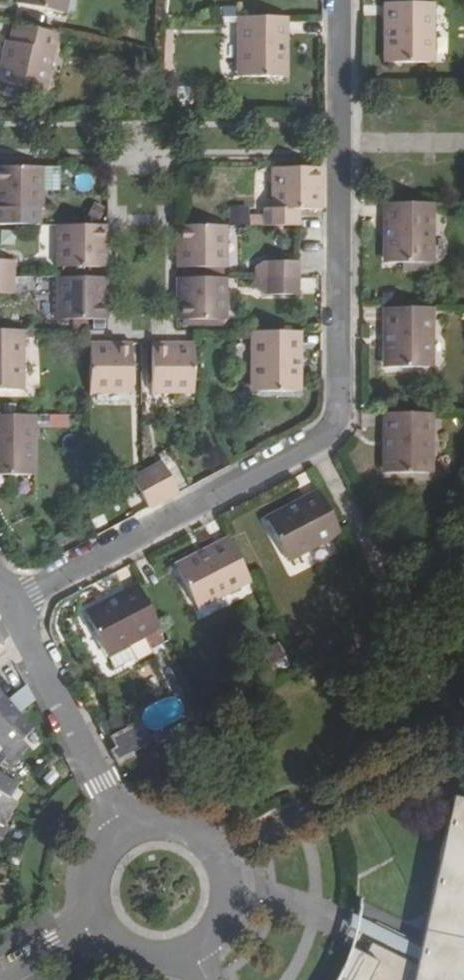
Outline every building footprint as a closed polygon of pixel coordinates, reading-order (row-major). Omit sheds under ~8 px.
[(17,4),(66,14),(69,0),(18,0),(17,4)] [(434,1),(383,1),(383,61),(434,62),(434,1)] [(288,76),(288,17),(237,17),(237,76),(288,76)] [(13,24),(9,42),(6,41),(0,67),(0,82),(46,92),(59,33),(13,24)] [(44,166),(0,166),(0,224),(38,224),(38,208),(43,209),(43,191),(44,166)] [(59,166),(44,166),(43,191),(59,191),(59,166)] [(264,225),(297,225),(300,225),(300,208),(323,208),(322,168),(271,167),(272,209),(264,209),(264,225)] [(433,263),(434,202),(383,202),(383,263),(433,263)] [(58,266),(108,267),(109,224),(58,224),(58,266)] [(227,225),(176,225),(177,266),(228,267),(227,225)] [(0,261),(0,277),(14,277),(14,261),(0,261)] [(299,278),(299,262),(297,262),(264,261),(264,277),(299,278)] [(58,319),(108,319),(108,276),(58,276),(58,319)] [(227,277),(177,276),(177,319),(184,319),(220,319),(227,320),(227,277)] [(0,277),(0,294),(14,293),(14,277),(0,277)] [(299,294),(299,278),(264,277),(263,294),(299,294)] [(433,307),(383,306),(383,367),(433,367),(433,307)] [(25,330),(0,330),(0,391),(24,391),(25,330)] [(302,392),(302,331),(251,331),(251,391),(302,392)] [(132,393),(133,342),(90,342),(90,393),(132,393)] [(152,393),(193,393),(193,342),(153,342),(153,348),(152,386),(152,393)] [(433,412),(383,412),(383,472),(433,472),(433,412)] [(0,415),(0,474),(36,474),(36,415),(0,415)] [(148,469),(165,500),(179,493),(163,461),(148,469)] [(134,476),(150,508),(165,500),(148,469),(134,476)] [(289,562),(342,534),(319,490),(266,517),(289,562)] [(252,581),(229,536),(175,564),(199,609),(252,581)] [(162,628),(139,583),(86,611),(107,650),(138,634),(141,639),(162,628)] [(138,634),(107,650),(112,661),(103,665),(105,670),(111,671),(117,669),(115,666),(146,650),(141,639),(138,634)] [(278,642),(265,648),(276,670),(289,664),(278,642)] [(0,687),(0,769),(6,756),(14,762),(28,744),(22,738),(32,728),(0,687)] [(132,725),(144,747),(146,751),(152,748),(138,722),(132,725)] [(119,767),(120,767),(136,758),(132,753),(144,747),(132,725),(110,736),(109,737),(115,749),(111,751),(119,767)] [(7,825),(21,800),(13,795),(18,785),(0,771),(0,822),(7,825)] [(426,921),(423,935),(419,952),(361,923),(355,943),(351,952),(349,958),(343,971),(339,979),(463,979),(463,806),(450,803),(426,921)]
